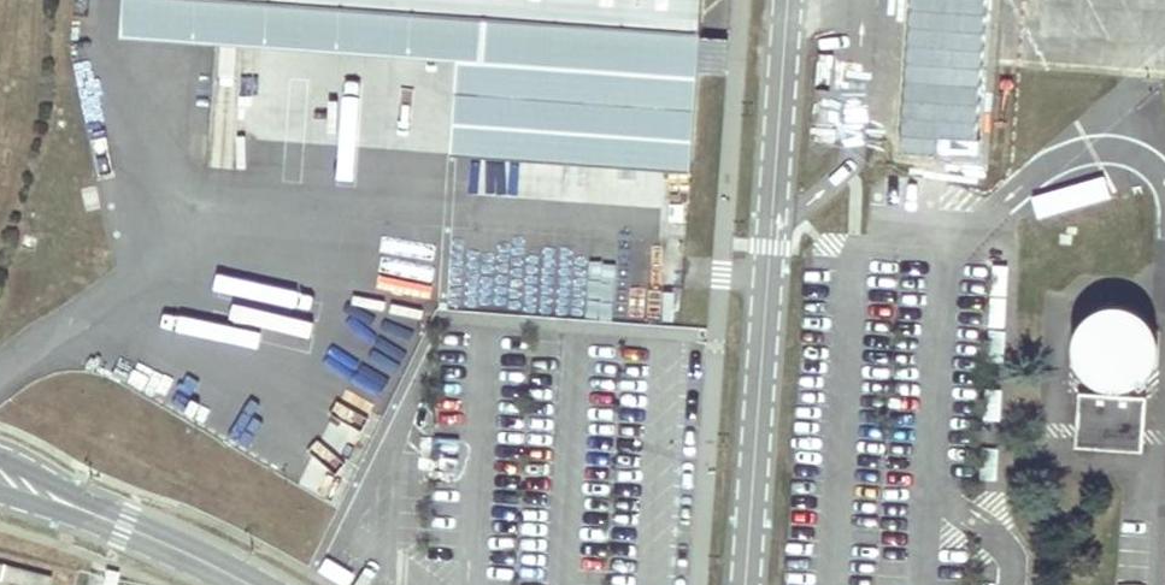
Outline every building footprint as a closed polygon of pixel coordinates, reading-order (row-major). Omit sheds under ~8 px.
[(124,38),(461,64),(454,155),(695,174),(702,30),(292,0),(129,0),(124,38)] [(702,30),(705,0),(292,0),(702,30)] [(901,151),(976,155),(988,0),(913,0),(901,151)] [(1078,383),(1090,392),(1105,396),(1120,396),(1134,390),(1145,380),(1152,366),(1154,352),(1150,337),(1142,324),(1130,315),(1116,311),(1103,311),(1091,315),(1080,323),(1072,333),(1068,345),(1067,358),(1070,370),(1078,383)]
